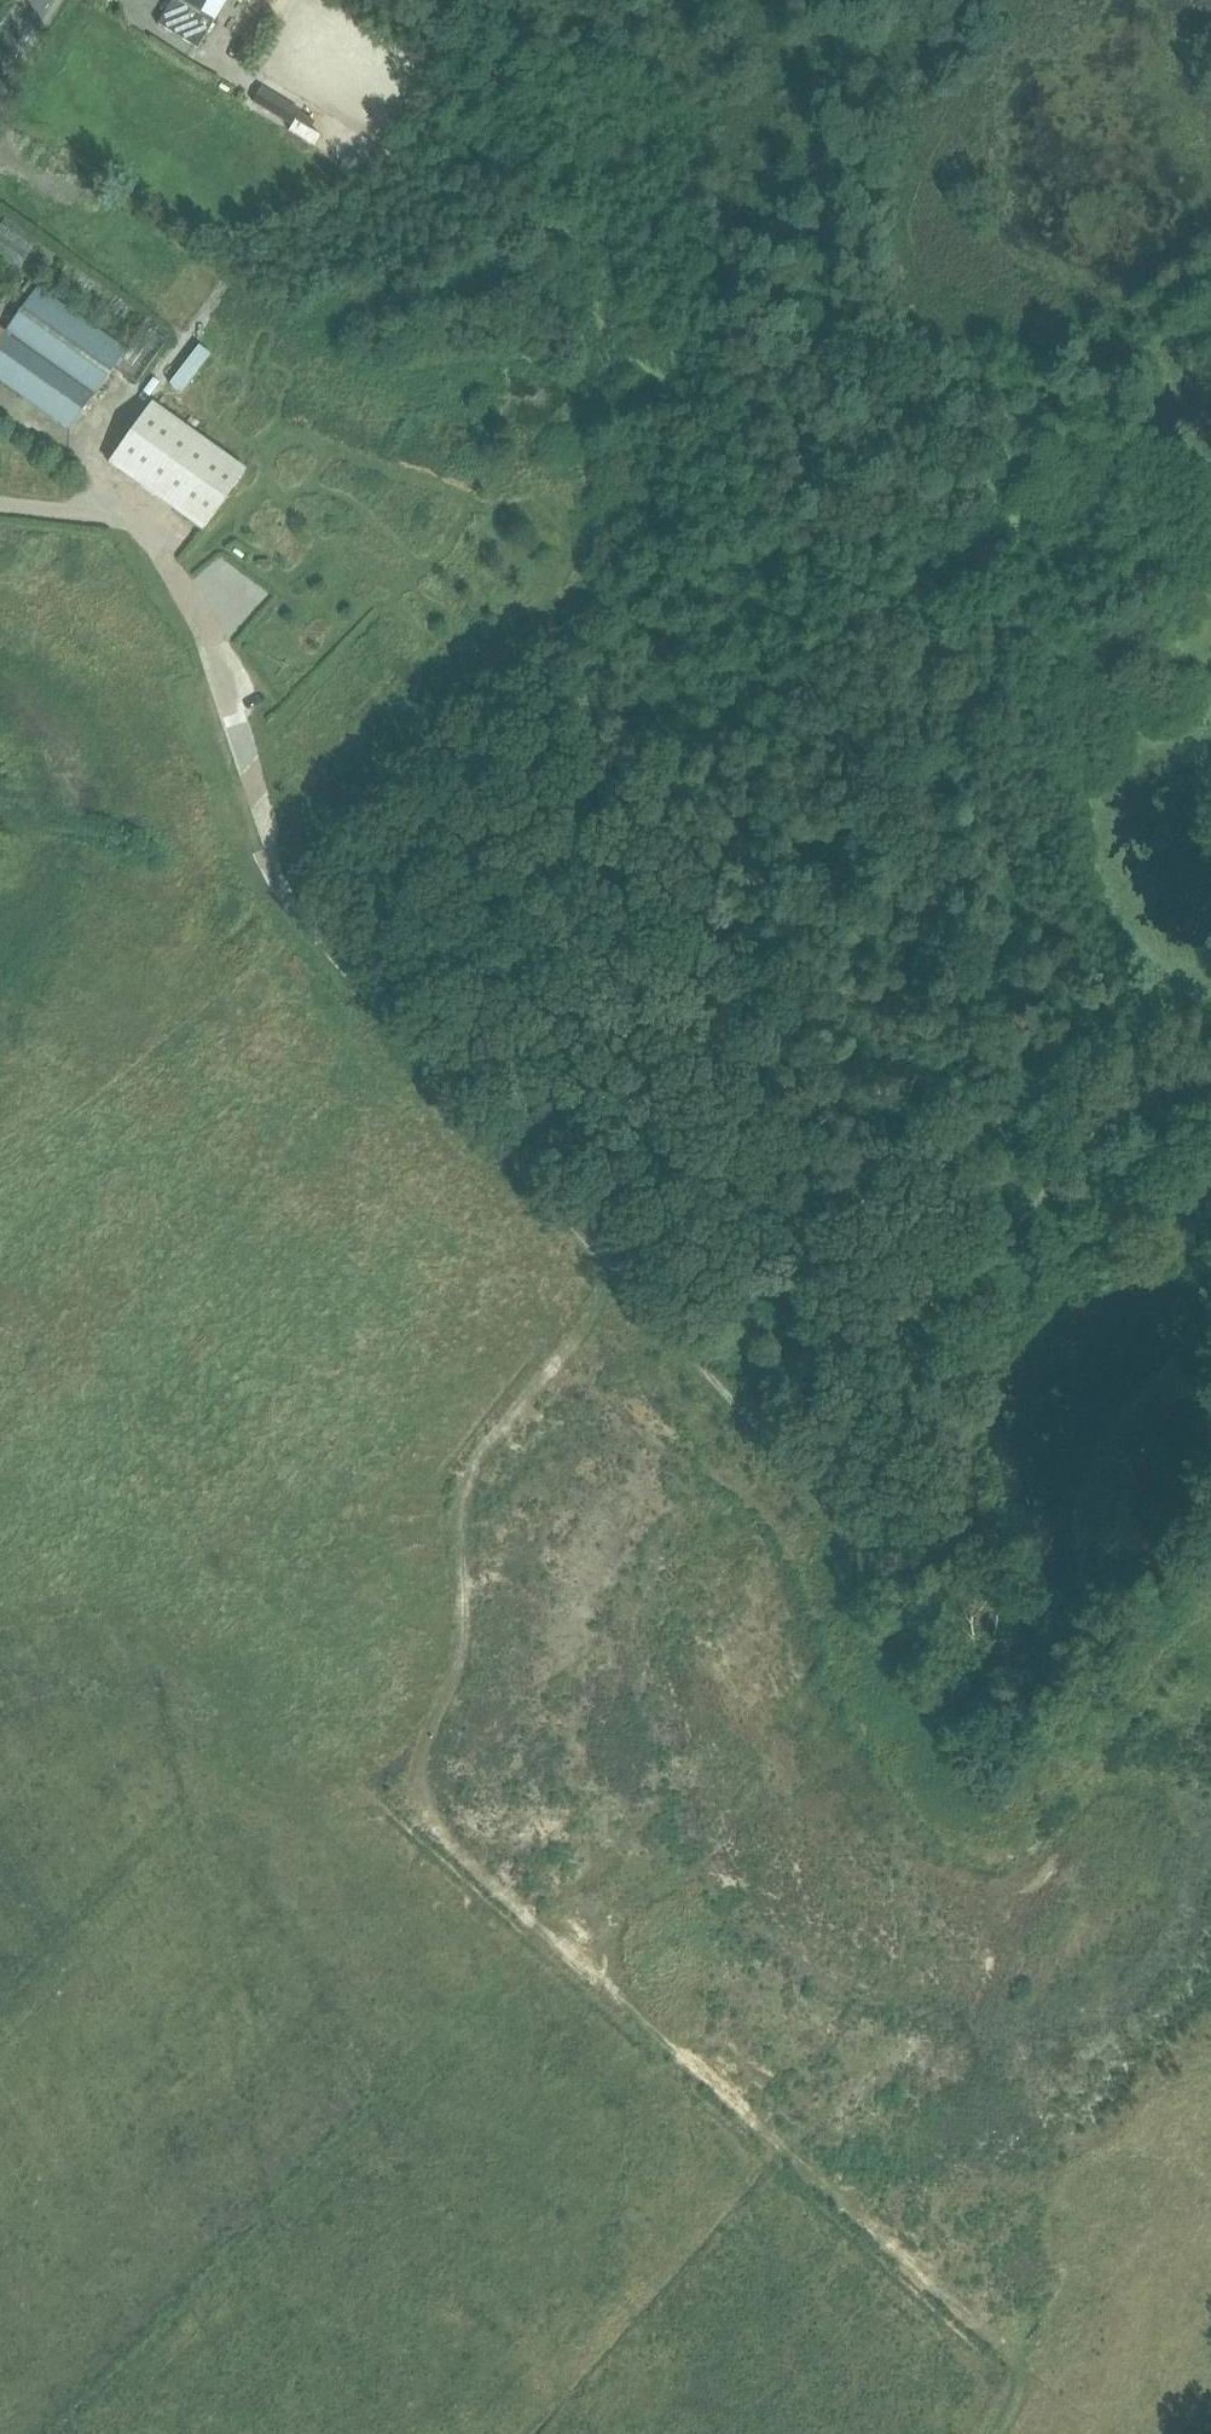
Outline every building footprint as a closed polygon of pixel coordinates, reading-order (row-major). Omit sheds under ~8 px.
[(159,24),(179,37),(199,48),(215,20),(201,11),(208,0),(178,0),(172,9),(169,7),(159,24)] [(262,88),(253,103),(291,126),(300,112),(262,88)] [(35,245),(0,224),(0,257),(20,270),(35,245)] [(37,288),(5,333),(94,396),(126,352),(37,288)] [(5,333),(0,340),(0,379),(70,430),(94,396),(5,333)] [(182,394),(208,351),(193,342),(167,385),(182,394)] [(151,404),(110,463),(204,528),(245,469),(151,404)]
